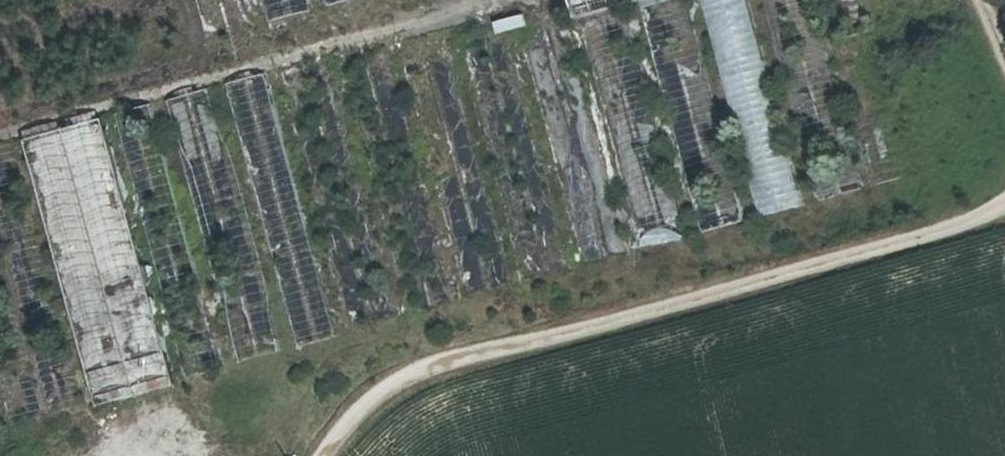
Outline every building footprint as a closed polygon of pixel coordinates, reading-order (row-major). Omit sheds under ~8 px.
[(302,11),(300,0),(258,0),(262,19),(302,11)] [(492,32),(524,25),(521,11),(489,18),(492,32)] [(569,18),(525,27),(575,263),(619,254),(569,18)] [(270,185),(287,182),(263,76),(230,83),(241,132),(257,129),(270,185)] [(665,87),(686,183),(705,179),(683,83),(665,87)] [(796,126),(817,121),(809,88),(788,94),(796,126)] [(96,117),(22,135),(87,406),(166,387),(142,286),(137,287),(96,117)] [(668,197),(652,202),(636,149),(616,155),(644,244),(680,233),(668,197)] [(832,194),(828,175),(812,178),(816,197),(832,194)] [(694,213),(700,233),(744,218),(738,198),(694,213)]
